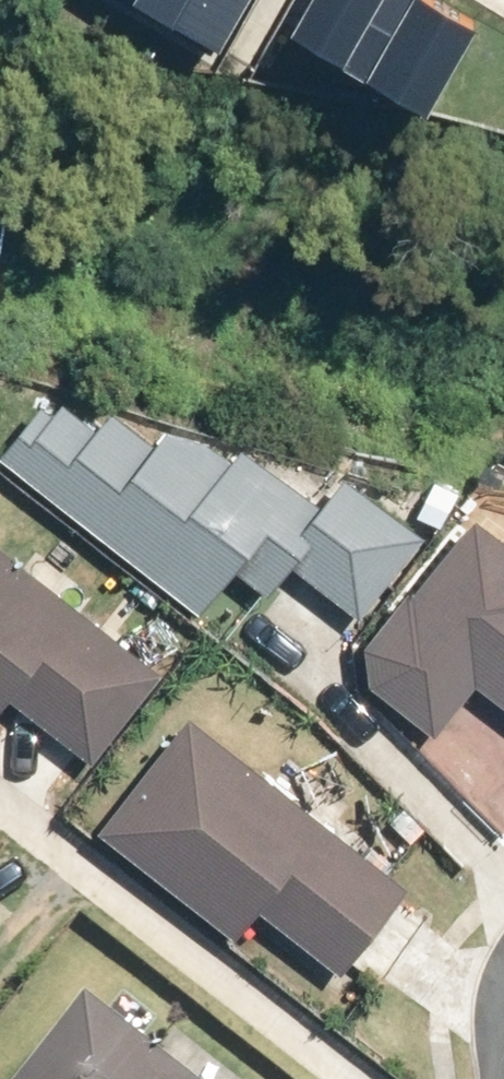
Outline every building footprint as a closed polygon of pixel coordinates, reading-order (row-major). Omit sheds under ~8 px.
[(133,5),(222,55),(253,0),(136,0),(133,5)] [(289,34),(424,114),(475,28),(428,0),(309,0),(289,34)] [(309,559),(376,614),(455,518),(366,445),(339,477),(279,427),(71,382),(13,453),(210,615),(249,567),(281,593),(309,559)] [(503,684),(503,491),(501,488),(379,639),(379,672),(443,723),(486,669),(503,684)] [(0,532),(0,712),(18,690),(102,756),(172,668),(0,532)] [(422,883),(199,707),(108,822),(245,930),(266,903),(352,971),(422,883)] [(95,984),(18,1078),(212,1078),(95,984)]
